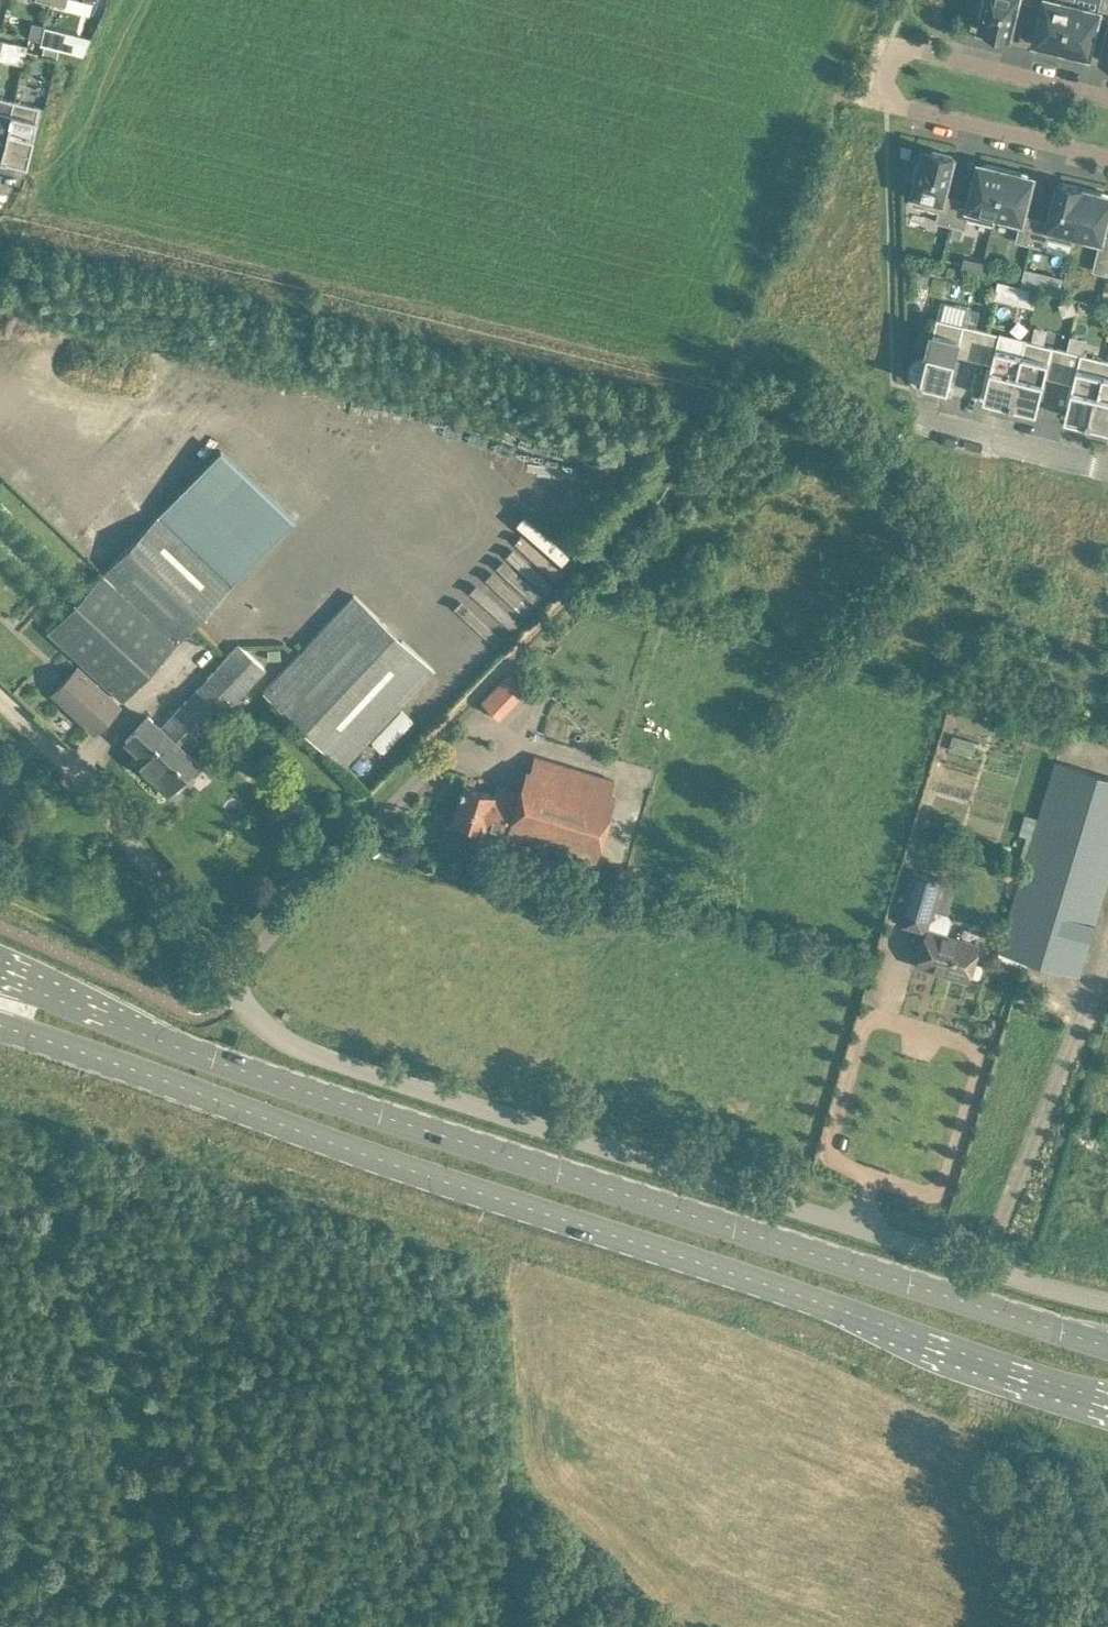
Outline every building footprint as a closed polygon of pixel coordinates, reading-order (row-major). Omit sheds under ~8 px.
[(980,15),(984,16),(981,29),(987,30),(987,32),(1010,38),(1014,19),(1014,20),(1017,9),(1016,9),(1019,0),(983,0),(980,15)] [(1063,51),(1075,5),(1074,5),(1076,0),(1033,0),(1032,2),(1045,6),(1043,16),(1042,16),(1040,26),(1036,42),(1040,43),(1040,45),(1063,51)] [(1063,51),(1085,56),(1085,54),(1089,55),(1093,39),(1094,39),(1096,29),(1098,19),(1107,21),(1107,0),(1101,0),(1099,11),(1075,5),(1063,51)] [(44,28),(40,44),(44,45),(83,55),(90,39),(44,28)] [(12,42),(10,51),(25,54),(27,45),(12,42)] [(44,46),(42,54),(56,58),(59,49),(44,46)] [(71,52),(68,63),(81,66),(83,55),(71,52)] [(83,55),(81,66),(93,69),(96,58),(83,55)] [(126,55),(124,65),(137,69),(140,58),(126,55)] [(93,69),(90,80),(101,82),(104,72),(93,69)] [(116,82),(114,92),(124,95),(127,84),(116,82)] [(127,84),(124,95),(135,98),(138,87),(127,84)] [(1,155),(14,101),(0,97),(0,155),(1,155)] [(39,107),(14,101),(1,155),(26,161),(39,107)] [(262,107),(259,117),(273,121),(276,110),(262,107)] [(276,110),(273,121),(287,124),(290,114),(276,110)] [(308,118),(305,129),(319,132),(322,122),(308,118)] [(322,122),(319,132),(333,136),(336,125),(322,122)] [(356,123),(353,133),(367,137),(370,126),(356,123)] [(370,126),(367,137),(380,141),(383,130),(370,126)] [(400,141),(398,151),(411,155),(414,144),(400,141)] [(414,144),(411,155),(425,158),(428,148),(414,144)] [(902,148),(902,160),(910,162),(913,151),(902,148)] [(937,221),(952,225),(958,197),(945,194),(948,184),(951,174),(950,174),(955,156),(932,150),(931,152),(925,151),(922,163),(918,162),(913,180),(918,181),(912,204),(939,211),(937,221)] [(447,152),(444,163),(458,166),(460,155),(447,152)] [(460,155),(458,166),(472,169),(474,159),(460,155)] [(572,156),(570,167),(583,170),(586,160),(572,156)] [(586,160),(583,170),(597,174),(600,163),(586,160)] [(971,200),(958,197),(952,225),(966,229),(969,218),(994,225),(1007,169),(985,163),(985,165),(980,164),(976,180),(973,190),(974,190),(971,200)] [(526,164),(524,174),(537,178),(540,167),(526,164)] [(540,167),(537,178),(551,181),(554,171),(540,167)] [(616,167),(613,178),(627,181),(629,171),(616,167)] [(1030,174),(1007,169),(994,225),(995,225),(996,220),(1020,226),(1016,241),(1031,244),(1038,217),(1024,214),(1027,204),(1030,194),(1029,193),(1033,177),(1029,176),(1030,174)] [(629,171),(627,181),(641,185),(643,174),(629,171)] [(659,178),(657,188),(670,192),(673,181),(659,178)] [(673,181),(670,192),(684,195),(687,185),(673,181)] [(1051,220),(1038,217),(1031,244),(1046,248),(1048,238),(1071,243),(1085,188),(1060,182),(1056,200),(1055,200),(1053,210),(1051,220)] [(695,186),(692,197),(706,201),(709,190),(695,186)] [(1085,188),(1071,243),(1074,244),(1077,234),(1101,240),(1093,271),(1107,274),(1107,234),(1104,233),(1106,223),(1107,223),(1107,218),(1107,193),(1085,188)] [(723,201),(720,211),(734,215),(737,204),(723,201)] [(737,204),(734,215),(748,218),(750,208),(737,204)] [(975,360),(983,329),(938,318),(927,360),(926,359),(924,359),(923,359),(921,360),(919,361),(917,362),(916,363),(915,364),(914,365),(913,367),(913,368),(913,370),(912,371),(912,372),(912,373),(913,374),(913,376),(914,377),(915,378),(915,379),(916,380),(917,381),(918,382),(921,383),(941,388),(942,386),(950,388),(958,355),(975,360)] [(983,329),(975,360),(993,364),(985,396),(1011,403),(1026,340),(1013,337),(983,329)] [(1046,377),(1060,381),(1068,350),(1026,340),(1011,403),(1038,410),(1046,377)] [(1107,360),(1068,350),(1060,381),(1074,384),(1066,416),(1093,423),(1107,360)] [(1093,423),(1107,427),(1107,360),(1093,423)] [(157,515),(48,631),(70,651),(123,701),(231,586),(157,515)] [(354,594),(264,690),(344,766),(434,669),(354,594)] [(148,715),(125,740),(143,756),(137,764),(168,793),(198,761),(187,751),(265,668),(239,644),(161,727),(148,715)] [(53,693),(94,732),(119,705),(77,667),(53,693)] [(499,719),(526,692),(507,673),(480,700),(499,719)] [(463,785),(452,821),(483,831),(484,826),(595,860),(614,797),(610,796),(615,780),(562,764),(534,756),(529,771),(525,770),(519,790),(515,803),(493,797),(494,795),(464,786),(463,785)] [(1079,975),(1107,878),(1107,777),(1056,762),(1039,816),(1033,837),(999,951),(1079,975)] [(0,786),(0,809),(13,791),(2,783),(0,786)] [(1027,813),(1020,834),(1024,835),(1033,837),(1039,816),(1027,813)] [(912,870),(900,913),(912,916),(929,921),(927,929),(925,934),(916,964),(967,979),(968,975),(976,978),(979,976),(982,968),(981,964),(972,961),(973,958),(977,944),(946,935),(951,919),(947,913),(945,912),(933,909),(942,879),(925,874),(912,870)]
